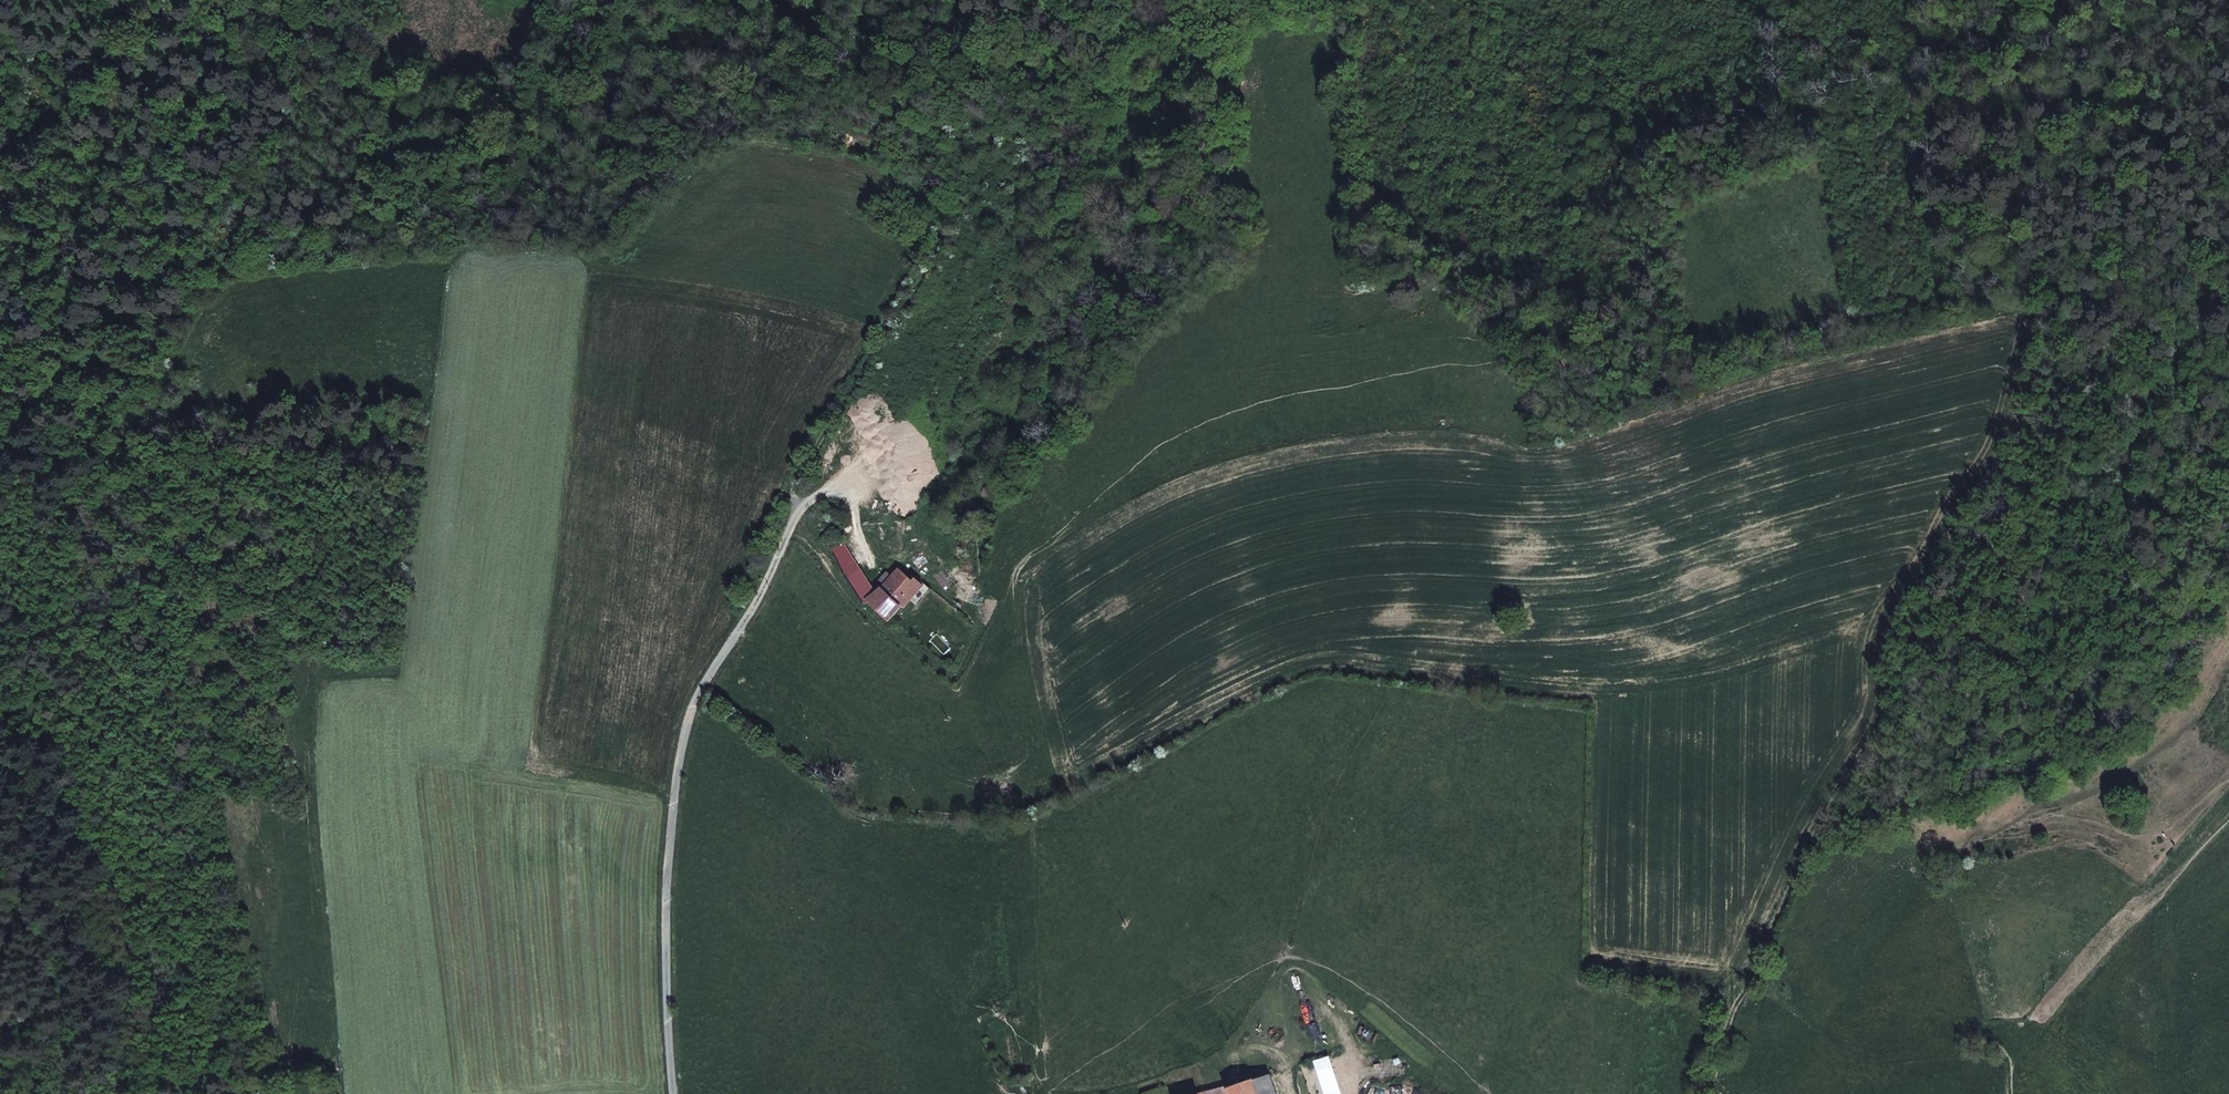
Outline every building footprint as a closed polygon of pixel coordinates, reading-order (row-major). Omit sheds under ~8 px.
[(871,601),(879,592),(844,544),(833,553),(847,580),(866,605),(871,601)] [(897,571),(879,592),(871,601),(898,624),(926,589),(919,583),(924,576),(906,566),(899,573),(897,571)] [(1324,1093),(1340,1093),(1331,1067),(1317,1070),(1324,1093)] [(1254,1082),(1258,1093),(1276,1093),(1271,1079),(1254,1082)] [(1254,1082),(1222,1087),(1208,1090),(1209,1093),(1258,1093),(1254,1082)]
